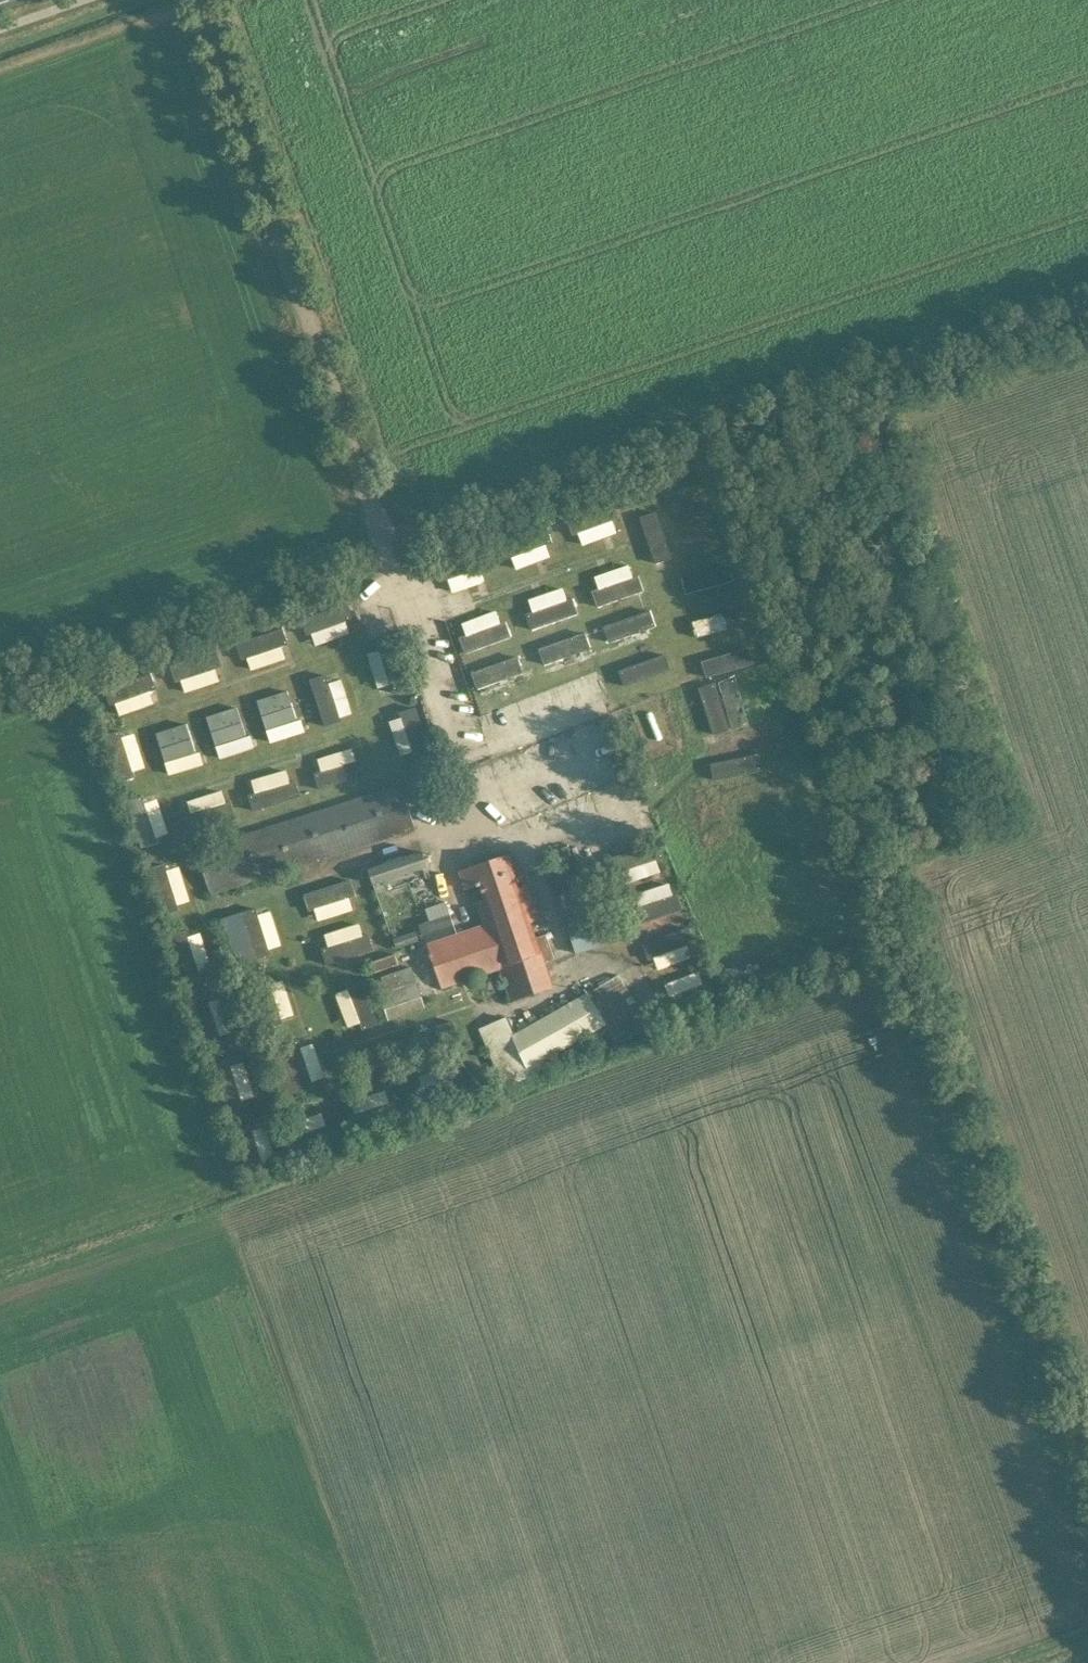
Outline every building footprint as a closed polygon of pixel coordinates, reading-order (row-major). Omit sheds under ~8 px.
[(612,508),(574,516),(580,543),(617,535),(612,508)] [(658,563),(675,556),(657,511),(640,517),(658,563)] [(518,568),(553,556),(549,544),(514,556),(518,568)] [(687,593),(735,580),(730,562),(682,576),(687,593)] [(624,595),(620,583),(637,577),(632,563),(592,577),(602,604),(624,595)] [(530,598),(535,611),(529,613),(534,628),(578,612),(568,584),(530,598)] [(704,618),(696,619),(698,632),(742,625),(736,591),(701,597),(704,618)] [(308,617),(316,644),(354,634),(346,607),(308,617)] [(500,608),(459,623),(470,652),(511,636),(500,608)] [(612,642),(658,624),(652,608),(606,625),(612,642)] [(241,643),(251,671),(290,657),(285,645),(291,642),(285,626),(241,643)] [(541,647),(547,665),(593,648),(586,630),(541,647)] [(703,661),(708,677),(758,660),(753,644),(703,661)] [(384,649),(370,652),(379,686),(393,683),(384,649)] [(218,651),(174,662),(182,691),(225,680),(218,651)] [(627,686),(675,669),(669,652),(621,670),(627,686)] [(474,669),(480,688),(527,673),(521,655),(474,669)] [(108,685),(118,716),(161,701),(150,671),(108,685)] [(329,673),(312,678),(325,723),(355,715),(345,678),(332,682),(329,673)] [(737,674),(700,685),(717,741),(706,744),(717,781),(765,766),(737,674)] [(292,688),(258,699),(272,742),(305,731),(292,688)] [(207,716),(222,758),(256,747),(241,704),(207,716)] [(417,761),(434,756),(419,707),(390,716),(402,754),(414,750),(417,761)] [(170,774),(204,765),(192,721),(158,731),(170,774)] [(138,731),(125,734),(134,770),(147,767),(138,731)] [(356,746),(319,758),(324,772),(318,774),(322,787),(364,773),(356,746)] [(258,791),(293,782),(289,768),(254,778),(258,791)] [(267,803),(296,793),(292,782),(263,793),(267,803)] [(402,786),(382,793),(198,852),(211,893),(416,827),(402,786)] [(224,788),(190,800),(194,812),(228,800),(224,788)] [(159,794),(133,801),(145,841),(171,834),(159,794)] [(227,804),(198,811),(202,825),(231,818),(227,804)] [(632,879),(664,871),(657,844),(625,852),(632,879)] [(374,884),(428,867),(424,851),(370,869),(374,884)] [(462,871),(467,888),(478,884),(478,886),(481,885),(486,899),(478,901),(486,925),(429,944),(444,987),(501,967),(513,1001),(552,987),(544,963),(554,959),(546,935),(536,938),(530,922),(537,919),(526,886),(519,889),(508,856),(462,871)] [(172,908),(194,900),(179,862),(157,871),(172,908)] [(568,877),(555,879),(557,897),(570,895),(568,877)] [(643,925),(684,908),(672,879),(631,896),(643,925)] [(318,920),(359,909),(351,880),(309,891),(318,920)] [(284,946),(273,909),(259,913),(258,907),(233,914),(246,957),(284,946)] [(577,952),(612,943),(605,916),(570,925),(577,952)] [(334,961),(370,949),(361,921),(324,933),(334,961)] [(657,956),(661,968),(699,955),(689,926),(645,942),(650,958),(657,956)] [(417,931),(395,938),(398,948),(420,941),(417,931)] [(205,932),(192,934),(197,970),(210,968),(205,932)] [(398,953),(375,960),(388,1007),(424,997),(415,964),(402,968),(398,953)] [(701,970),(668,982),(673,995),(706,982),(701,970)] [(647,1021),(620,975),(516,1036),(507,1017),(479,1029),(505,1089),(532,1077),(548,1067),(545,1062),(562,1051),(565,1057),(588,1043),(585,1038),(607,1025),(615,1039),(647,1021)] [(364,979),(336,989),(352,1034),(380,1024),(364,979)] [(224,995),(210,1000),(222,1035),(236,1031),(224,995)] [(313,1081),(327,1076),(315,1041),(301,1046),(313,1081)] [(246,1060),(232,1065),(244,1101),(258,1096),(246,1060)] [(265,1163),(277,1160),(270,1126),(258,1128),(265,1163)]
